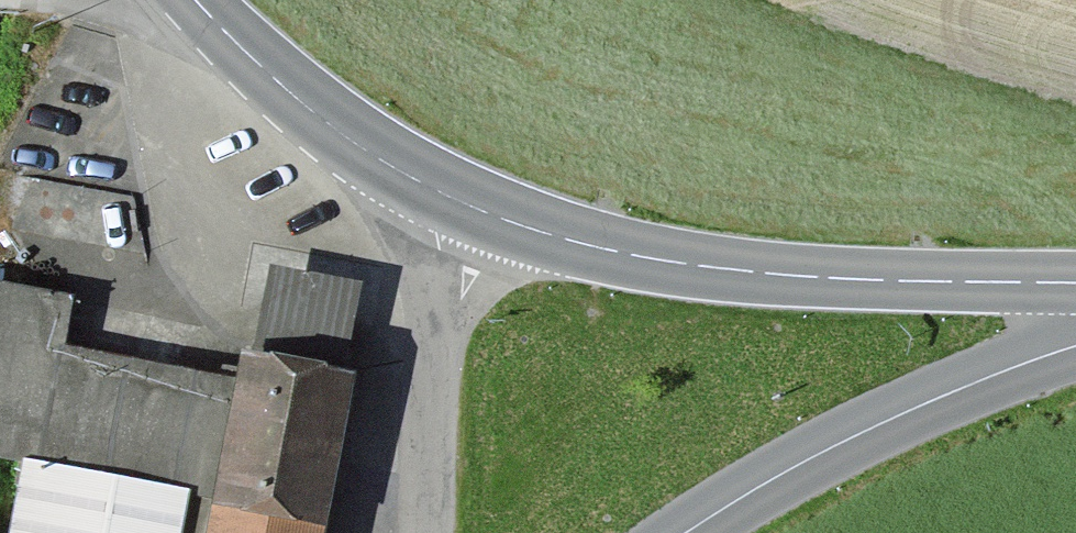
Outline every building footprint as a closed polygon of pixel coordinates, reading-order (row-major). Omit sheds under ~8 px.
[(0,276),(0,449),(216,497),(245,370),(72,332),(81,294),(0,276)] [(260,340),(219,532),(333,532),(369,363),(260,340)]
